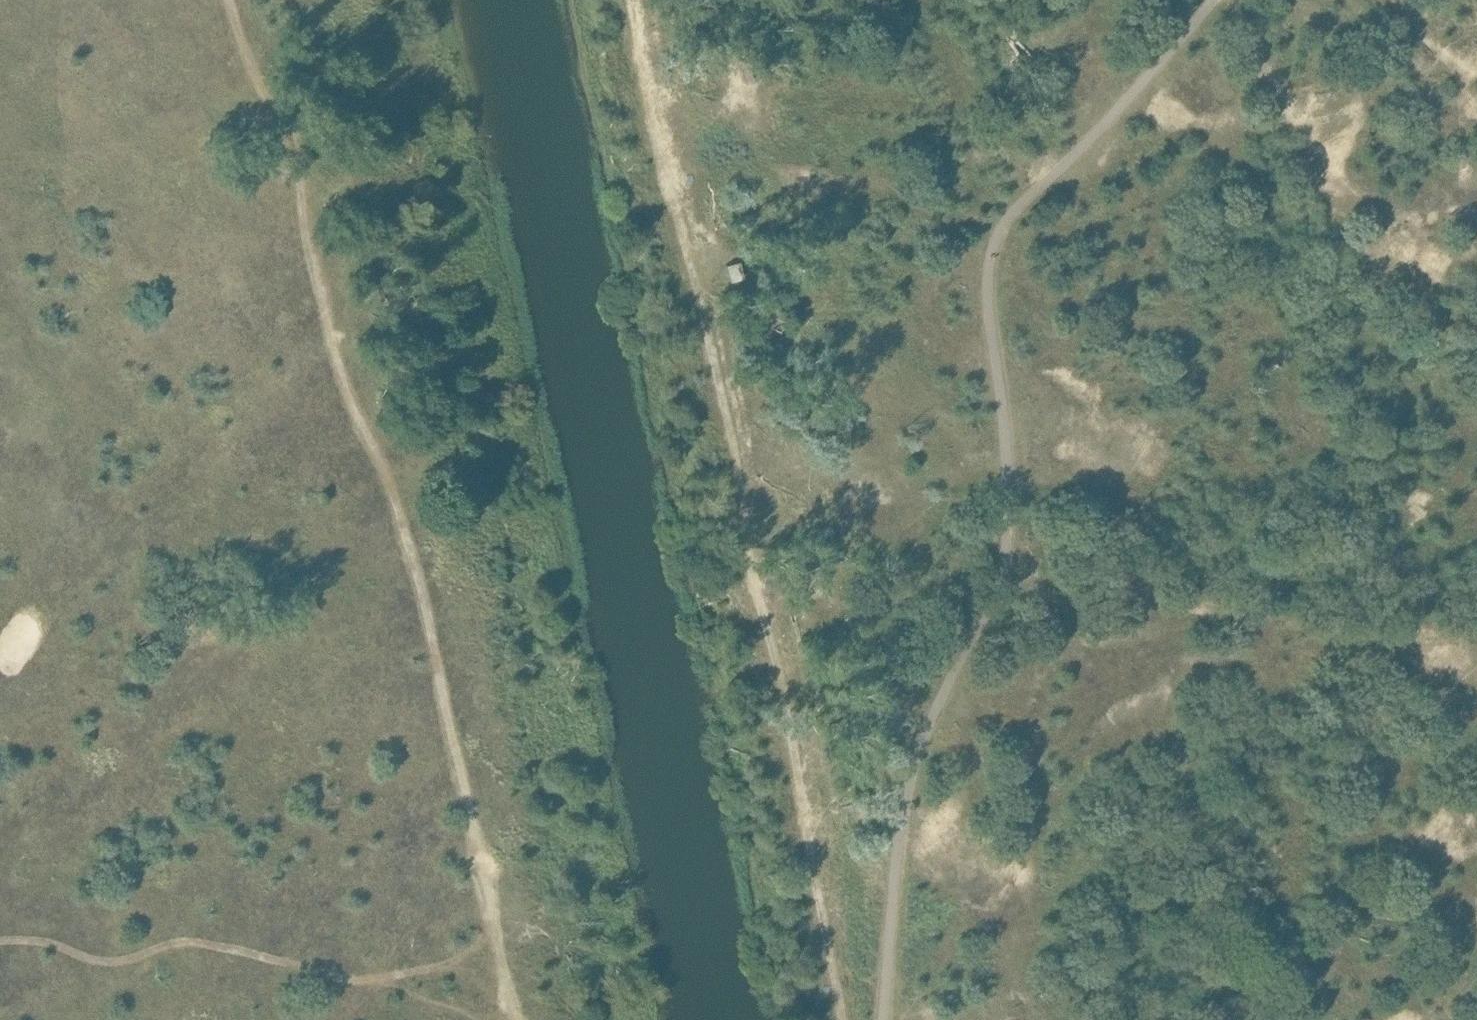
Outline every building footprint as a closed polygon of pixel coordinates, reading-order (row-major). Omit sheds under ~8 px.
[(731,278),(741,275),(736,259),(726,262),(731,278)]
